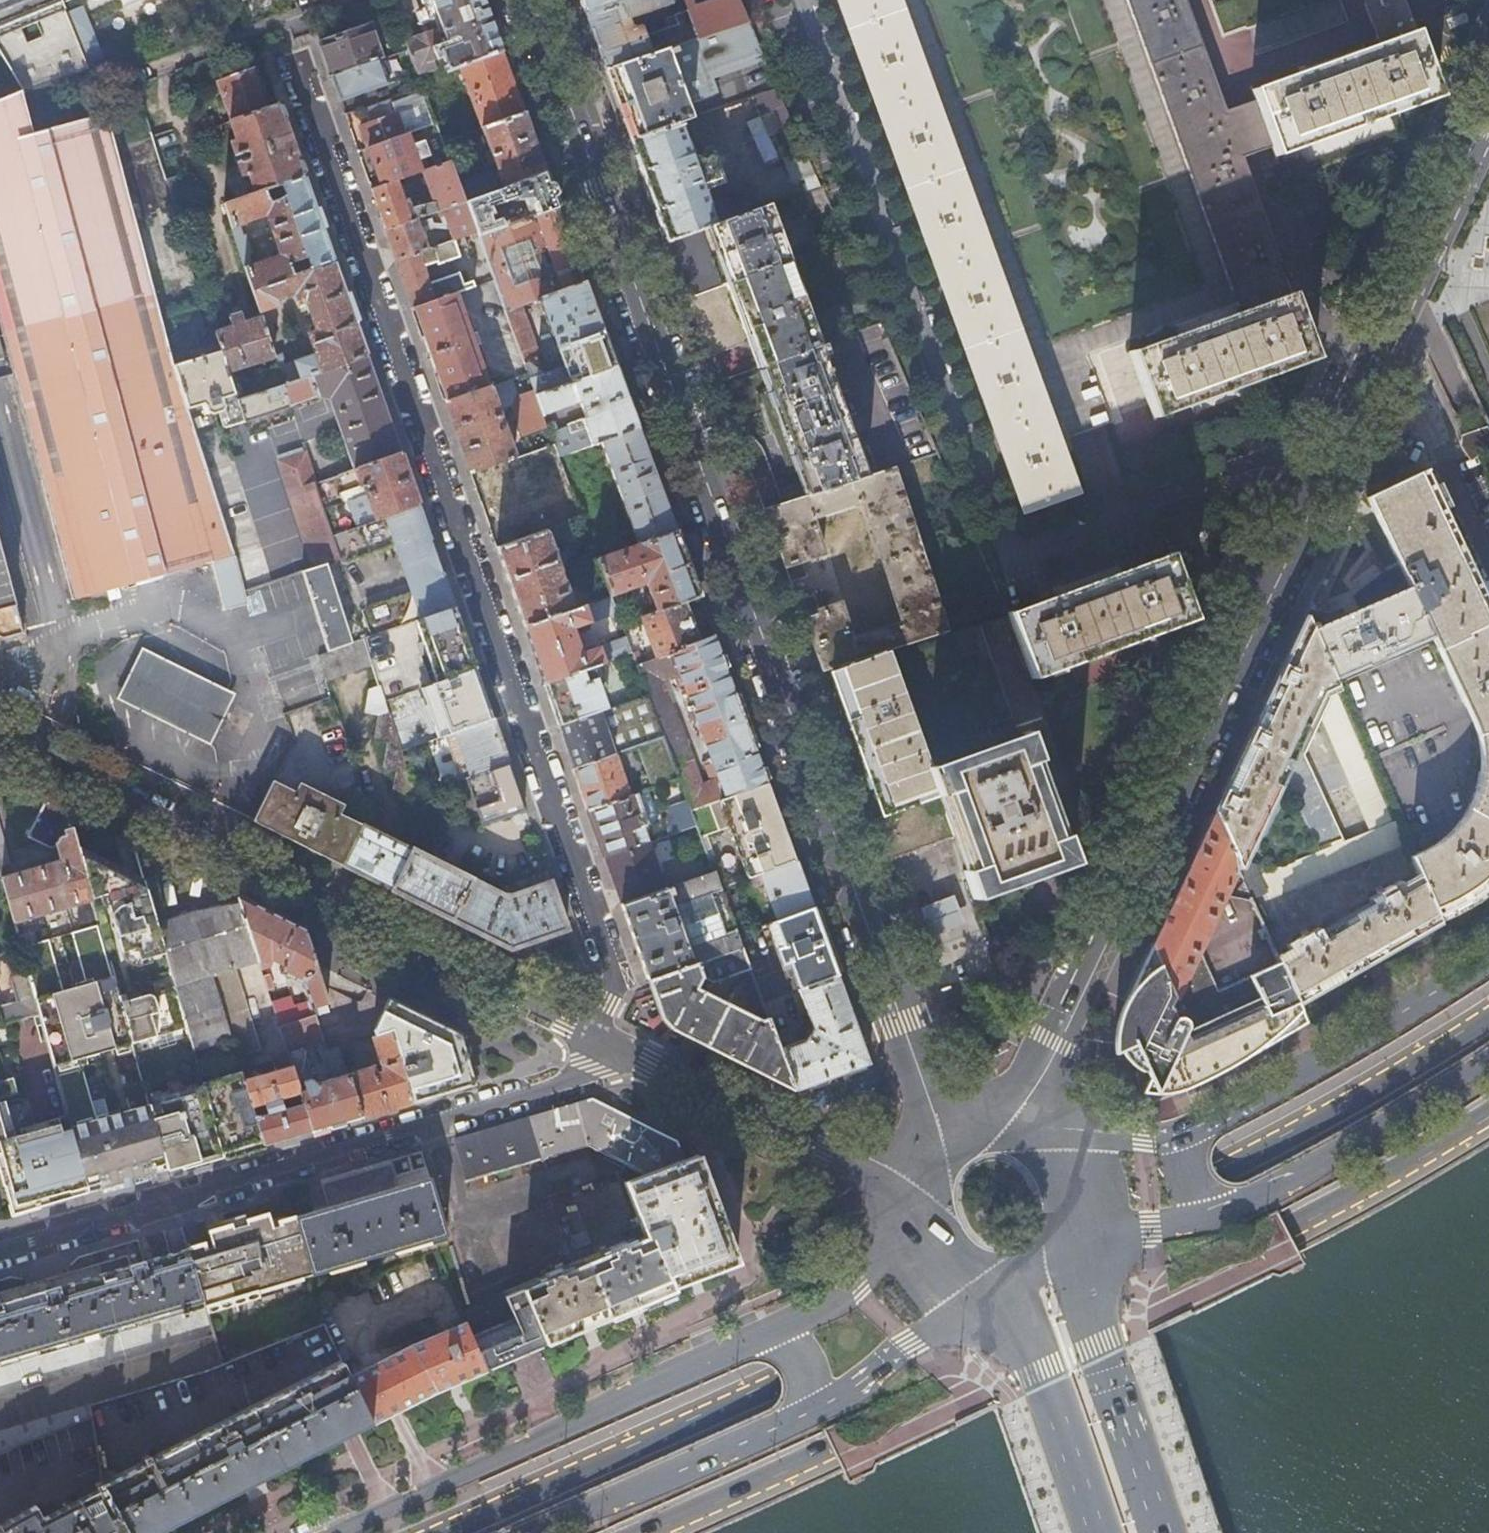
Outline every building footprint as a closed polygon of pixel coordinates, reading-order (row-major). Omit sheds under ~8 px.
[(29,107),(91,84),(85,72),(60,11),(58,4),(56,0),(0,0),(0,57),(29,107)] [(421,4),(430,1),(445,40),(454,37),(458,39),(460,44),(438,52),(440,58),(444,67),(443,67),(445,73),(458,68),(500,52),(490,24),(484,8),(481,0),(420,0),(421,4)] [(581,11),(613,0),(577,0),(581,11)] [(584,20),(579,22),(584,36),(598,73),(603,71),(644,57),(694,40),(699,39),(725,30),(748,22),(739,0),(716,0),(694,7),(691,0),(682,0),(685,10),(671,15),(674,24),(643,35),(641,28),(637,26),(631,28),(628,20),(670,5),(668,0),(613,0),(581,11),(584,20)] [(892,153),(1021,510),(1073,492),(963,187),(895,0),(837,0),(892,153)] [(1241,158),(1225,113),(1184,0),(1125,0),(1184,164),(1237,308),(1246,304),(1250,314),(1132,356),(1131,351),(1079,368),(1105,437),(1155,418),(1152,411),(1309,355),(1311,362),(1313,359),(1290,294),(1287,295),(1276,265),(1279,264),(1241,158)] [(1379,49),(1255,95),(1254,91),(1251,92),(1255,103),(1271,147),(1275,160),(1278,159),(1275,151),(1432,94),(1436,105),(1438,100),(1402,0),(1361,0),(1379,49)] [(80,3),(60,11),(85,72),(105,64),(80,3)] [(319,38),(321,43),(366,27),(364,21),(319,38)] [(737,65),(763,56),(752,30),(748,22),(725,30),(737,65)] [(321,43),(319,44),(330,77),(339,74),(380,60),(368,26),(366,27),(321,43)] [(737,65),(725,30),(699,39),(694,40),(706,76),(737,65)] [(431,32),(404,42),(407,50),(413,67),(416,75),(425,71),(427,73),(433,71),(434,67),(432,61),(440,58),(438,52),(431,32)] [(617,127),(623,125),(626,133),(629,141),(679,124),(684,122),(690,120),(684,102),(712,93),(706,76),(694,40),(644,57),(603,71),(598,73),(617,127)] [(380,60),(339,74),(350,105),(382,93),(377,79),(413,67),(407,50),(380,60)] [(511,83),(500,52),(458,68),(480,129),(522,113),(511,83)] [(417,77),(421,88),(424,96),(449,87),(445,73),(443,67),(433,71),(427,73),(417,77)] [(230,122),(267,108),(253,68),(216,81),(223,100),(218,102),(221,108),(225,107),(230,122)] [(153,79),(134,86),(141,108),(160,101),(153,79)] [(777,123),(789,119),(777,89),(751,98),(758,118),(774,113),(777,123)] [(99,98),(27,125),(31,135),(104,115),(99,98)] [(1271,147),(1255,103),(1225,113),(1241,158),(1271,147)] [(289,140),(277,105),(267,108),(230,122),(228,122),(235,142),(229,144),(241,177),(246,175),(250,185),(235,190),(239,200),(264,191),(279,186),(302,178),(289,140)] [(416,109),(395,117),(402,136),(407,135),(423,129),(416,109)] [(522,113),(480,129),(488,151),(483,153),(487,164),(493,162),(495,169),(502,189),(544,173),(532,140),(522,113)] [(27,125),(0,135),(0,274),(98,594),(210,565),(223,561),(224,559),(236,556),(191,420),(174,367),(168,348),(166,342),(165,341),(104,115),(31,135),(27,125)] [(198,121),(201,132),(214,127),(210,116),(198,121)] [(359,129),(366,149),(402,136),(395,117),(394,116),(359,129)] [(777,123),(780,131),(792,126),(789,119),(777,123)] [(689,151),(679,124),(629,141),(637,164),(641,176),(649,197),(658,223),(666,243),(714,225),(763,208),(756,189),(751,187),(708,204),(700,183),(698,177),(717,170),(711,151),(691,158),(689,151)] [(201,132),(199,133),(203,143),(222,136),(219,126),(214,127),(201,132)] [(777,159),(803,151),(801,148),(792,126),(780,131),(784,143),(773,147),(777,159)] [(402,136),(366,149),(379,187),(395,181),(420,172),(416,162),(427,157),(423,146),(412,150),(410,145),(407,135),(402,136)] [(452,139),(442,143),(449,162),(457,184),(467,180),(452,139)] [(422,141),(410,145),(412,150),(423,146),(422,141)] [(708,145),(689,151),(691,158),(711,151),(708,145)] [(457,184),(449,162),(421,172),(432,202),(435,212),(464,202),(457,184)] [(804,193),(819,187),(811,169),(800,173),(798,168),(788,171),(793,184),(803,180),(804,183),(801,184),(804,193)] [(467,180),(457,184),(464,202),(465,204),(502,189),(495,169),(467,180)] [(698,177),(700,183),(720,176),(717,170),(698,177)] [(502,189),(465,204),(475,233),(477,237),(504,226),(501,219),(492,222),(490,216),(494,215),(491,207),(517,197),(518,196),(519,200),(524,199),(531,216),(557,207),(550,189),(547,181),(544,173),(502,189)] [(176,177),(165,180),(175,210),(186,206),(176,177)] [(304,260),(308,272),(332,263),(317,222),(302,178),(279,186),(283,198),(268,203),(264,191),(239,200),(223,205),(252,292),(292,277),(289,266),(304,260)] [(379,187),(370,190),(374,200),(384,231),(415,220),(425,216),(421,206),(406,211),(395,181),(379,187)] [(817,251),(842,241),(827,207),(819,187),(804,193),(796,195),(817,251)] [(415,220),(384,231),(395,261),(462,237),(469,235),(475,233),(465,204),(464,202),(435,212),(428,215),(433,229),(420,234),(415,220)] [(435,212),(432,202),(421,206),(425,216),(428,215),(435,212)] [(578,266),(557,207),(531,216),(504,226),(477,237),(478,239),(484,258),(493,280),(504,311),(520,305),(530,302),(584,282),(578,266)] [(714,225),(666,243),(672,262),(679,280),(686,299),(724,286),(786,262),(776,235),(784,232),(780,222),(772,225),(765,207),(763,208),(714,225)] [(477,237),(475,233),(469,235),(471,242),(478,239),(477,237)] [(462,237),(395,261),(412,309),(455,293),(473,287),(470,282),(460,285),(456,274),(427,284),(421,268),(436,262),(437,265),(457,257),(454,248),(464,244),(462,237)] [(475,261),(483,284),(493,280),(484,258),(475,261)] [(816,346),(818,346),(786,262),(724,286),(686,299),(693,318),(700,338),(707,357),(747,342),(751,341),(761,367),(777,361),(816,346)] [(342,291),(332,263),(308,272),(292,277),(252,292),(260,318),(273,357),(282,385),(365,356),(342,291)] [(590,282),(585,284),(584,282),(530,302),(532,307),(539,304),(562,367),(530,379),(536,396),(615,367),(610,354),(609,350),(601,329),(596,313),(600,312),(595,295),(590,282)] [(455,293),(412,309),(445,403),(488,387),(455,293)] [(520,305),(504,311),(527,370),(542,364),(520,305)] [(232,328),(215,333),(219,343),(221,351),(228,372),(273,357),(260,318),(244,324),(241,313),(228,317),(232,328)] [(759,367),(761,367),(751,341),(747,342),(756,368),(759,367)] [(221,351),(219,343),(190,353),(193,361),(221,351)] [(788,475),(798,472),(806,496),(846,482),(864,476),(848,434),(816,346),(777,361),(761,367),(759,367),(768,393),(760,396),(788,475)] [(193,361),(174,367),(191,420),(209,414),(211,415),(218,413),(223,426),(225,429),(243,422),(244,424),(290,408),(289,405),(315,396),(329,400),(334,414),(339,429),(353,470),(399,454),(383,407),(365,356),(282,385),(238,401),(228,372),(221,351),(193,361)] [(615,367),(536,396),(544,416),(579,403),(584,418),(565,424),(568,432),(569,435),(585,430),(590,445),(601,441),(637,428),(630,408),(626,397),(623,387),(615,367)] [(488,387),(445,403),(470,473),(513,458),(502,427),(499,429),(497,424),(501,423),(498,414),(512,409),(521,434),(525,433),(531,451),(554,443),(552,438),(544,416),(536,396),(530,379),(528,373),(488,387)] [(655,477),(637,428),(601,441),(637,544),(675,530),(655,477)] [(568,432),(552,438),(554,443),(559,457),(590,445),(585,430),(569,435),(568,432)] [(1488,430),(1462,439),(1460,449),(1472,464),(1488,453),(1488,432),(1488,430)] [(513,458),(470,473),(478,498),(563,467),(559,457),(554,443),(531,451),(513,458)] [(300,562),(304,573),(326,565),(339,561),(331,535),(314,484),(304,453),(278,462),(310,558),(300,562)] [(399,454),(353,470),(359,487),(367,484),(370,494),(365,495),(374,521),(417,506),(407,477),(399,454)] [(880,563),(918,551),(891,467),(864,476),(846,482),(806,496),(762,510),(789,582),(804,577),(799,562),(821,554),(809,519),(859,503),(880,563)] [(1419,875),(1436,914),(1472,894),(1483,886),(1488,882),(1488,606),(1425,468),(1368,495),(1409,584),(1405,585),(1429,635),(1432,633),(1478,732),(1482,746),(1484,758),(1483,769),(1480,781),(1475,794),(1468,808),(1454,829),(1445,837),(1423,851),(1411,857),(1419,875)] [(337,476),(314,484),(331,535),(361,525),(359,520),(354,522),(337,476)] [(574,497),(489,528),(496,550),(546,532),(582,519),(574,497)] [(417,506),(374,521),(361,525),(331,535),(339,561),(340,564),(343,564),(394,547),(402,569),(410,592),(366,608),(376,635),(416,621),(453,608),(438,564),(436,557),(423,521),(417,506)] [(637,544),(597,559),(607,585),(611,596),(640,586),(642,581),(648,583),(646,588),(653,605),(638,611),(642,617),(699,595),(692,576),(686,561),(682,549),(675,530),(637,544)] [(546,532),(496,550),(524,627),(574,609),(564,581),(555,584),(551,575),(560,571),(557,564),(565,561),(562,552),(554,554),(546,532)] [(873,656),(885,652),(932,637),(945,632),(918,551),(880,563),(899,623),(849,640),(837,605),(826,609),(820,593),(795,601),(797,605),(821,673),(852,663),(873,656)] [(1,640),(22,635),(0,552),(0,639),(1,640)] [(1190,622),(1193,621),(1169,553),(1166,554),(1167,560),(1010,617),(1008,612),(1004,613),(1028,679),(1032,678),(1030,671),(1187,615),(1190,622)] [(223,561),(210,565),(223,612),(248,606),(244,590),(236,556),(224,559),(223,561)] [(326,565),(304,573),(329,652),(353,643),(326,565)] [(564,581),(560,571),(551,575),(555,584),(564,581)] [(42,572),(32,574),(35,584),(45,581),(42,572)] [(611,596),(607,585),(591,591),(595,602),(611,596)] [(1313,620),(1308,623),(1333,679),(1429,635),(1405,585),(1316,627),(1313,620)] [(699,595),(642,617),(657,657),(697,641),(683,603),(699,597),(699,595)] [(574,609),(524,627),(544,684),(590,667),(596,665),(632,652),(629,645),(602,655),(599,646),(579,653),(570,628),(584,623),(585,628),(592,625),(590,620),(617,611),(613,601),(611,596),(595,602),(574,609)] [(475,670),(453,608),(416,621),(421,636),(438,683),(475,670)] [(1308,623),(1305,617),(1280,671),(1232,772),(1213,813),(1240,878),(1249,898),(1264,892),(1267,899),(1404,841),(1335,686),(1333,679),(1308,623)] [(882,838),(889,860),(958,836),(970,868),(960,872),(971,900),(976,899),(973,891),(1066,858),(1069,865),(1073,863),(1062,835),(1056,837),(1028,763),(1035,761),(1024,731),(1020,733),(1023,740),(993,752),(984,726),(1009,716),(977,624),(886,654),(885,652),(873,656),(835,671),(846,703),(858,737),(854,739),(882,817),(875,819),(882,838)] [(737,701),(731,684),(722,660),(713,635),(697,641),(657,657),(637,665),(647,693),(664,737),(679,779),(691,810),(719,799),(767,782),(758,757),(749,733),(740,709),(737,701)] [(353,643),(329,652),(319,655),(327,682),(373,666),(364,639),(353,643)] [(142,648),(116,699),(209,745),(235,694),(142,648)] [(596,665),(590,667),(595,682),(602,680),(596,665)] [(590,667),(544,684),(558,726),(599,711),(605,709),(600,697),(601,696),(599,689),(604,687),(602,680),(595,682),(590,667)] [(479,680),(475,670),(438,683),(421,689),(437,738),(445,736),(455,732),(493,719),(479,680)] [(401,844),(364,826),(342,866),(391,890),(411,850),(425,824),(416,797),(401,751),(385,701),(380,688),(368,692),(365,715),(378,717),(373,742),(387,745),(382,770),(396,773),(392,797),(417,810),(409,825),(411,827),(401,844)] [(599,711),(558,726),(573,769),(615,754),(637,746),(664,737),(647,693),(605,709),(599,711)] [(445,736),(460,782),(471,778),(509,765),(499,738),(493,719),(455,732),(445,736)] [(679,779),(664,737),(637,746),(652,788),(667,783),(679,779)] [(615,754),(573,769),(588,811),(630,796),(615,754)] [(509,765),(471,778),(487,823),(525,810),(518,790),(509,765)] [(691,810),(679,779),(667,783),(668,836),(697,826),(691,810)] [(273,781),(252,822),(342,866),(364,826),(339,814),(343,805),(300,782),(295,791),(273,781)] [(767,782),(719,799),(747,878),(760,873),(795,860),(780,819),(767,782)] [(630,796),(588,811),(599,843),(645,827),(634,795),(630,796)] [(58,809),(44,802),(27,837),(50,849),(56,847),(58,852),(63,855),(64,860),(54,862),(51,867),(46,865),(1,878),(13,923),(90,901),(75,847),(65,812),(58,809)] [(1164,915),(1150,945),(1174,997),(1197,948),(1223,893),(1232,874),(1240,878),(1213,813),(1193,855),(1182,878),(1164,915)] [(0,844),(0,867),(9,865),(3,843),(0,844)] [(650,843),(605,859),(621,905),(666,890),(650,843)] [(143,880),(75,847),(90,901),(100,898),(102,905),(104,907),(108,907),(122,958),(124,961),(128,965),(132,966),(138,966),(151,963),(150,958),(164,954),(143,880)] [(411,850),(391,890),(417,903),(453,921),(474,880),(411,850)] [(812,906),(795,860),(760,873),(777,920),(812,906)] [(514,895),(550,883),(548,878),(547,872),(500,888),(498,892),(504,895),(514,895)] [(737,935),(714,873),(666,890),(621,905),(642,964),(648,982),(742,948),(737,935)] [(1290,948),(1275,957),(1276,961),(1297,1002),(1439,921),(1436,914),(1419,875),(1400,885),(1397,880),(1383,888),(1381,886),(1374,890),(1376,892),(1369,896),(1372,902),(1317,933),(1314,928),(1299,936),(1297,933),(1292,936),(1294,939),(1287,943),(1290,948)] [(153,877),(143,880),(164,954),(174,987),(185,1028),(192,1051),(232,1039),(213,977),(193,913),(174,919),(166,921),(153,877)] [(504,895),(498,892),(474,880),(453,921),(510,949),(567,929),(550,883),(514,895),(504,895)] [(934,902),(919,908),(930,939),(946,934),(962,928),(950,896),(934,902)] [(240,904),(259,963),(268,960),(283,968),(280,975),(302,986),(309,1009),(297,1013),(299,1022),(315,1017),(328,1014),(312,963),(303,931),(289,924),(239,899),(240,904)] [(240,904),(193,913),(213,977),(236,970),(259,963),(240,904)] [(838,977),(836,973),(840,971),(831,944),(828,937),(818,909),(814,910),(812,906),(777,920),(767,924),(776,948),(774,949),(782,971),(790,968),(799,991),(838,977)] [(79,1059),(115,1048),(117,1055),(131,1051),(129,1044),(131,1044),(116,994),(97,925),(71,933),(86,986),(62,992),(48,939),(20,947),(24,961),(38,1014),(66,1114),(85,1185),(87,1192),(100,1188),(102,1194),(121,1188),(155,1178),(154,1172),(166,1169),(148,1106),(118,1114),(117,1110),(106,1113),(107,1117),(96,1120),(79,1059)] [(1197,948),(1174,997),(1150,945),(1131,986),(1112,1030),(1111,1039),(1111,1048),(1113,1057),(1121,1053),(1126,1059),(1131,1064),(1142,1071),(1158,1075),(1144,1091),(1156,1094),(1170,1095),(1180,1093),(1189,1090),(1270,1043),(1260,1024),(1236,979),(1217,988),(1197,948)] [(742,948),(648,982),(658,1009),(662,1021),(673,1030),(682,1035),(705,1046),(716,1025),(715,1023),(726,1003),(697,988),(742,973),(743,977),(752,974),(742,948)] [(0,1008),(0,1017),(2,1024),(38,1014),(24,961),(16,963),(19,977),(10,979),(16,1003),(0,1008)] [(1236,979),(1260,1024),(1297,1002),(1276,961),(1236,979)] [(213,977),(232,1039),(237,1057),(245,1055),(260,1050),(236,970),(213,977)] [(763,1004),(752,974),(743,977),(754,1006),(758,1009),(764,1008),(763,1004)] [(795,1091),(811,1085),(817,1100),(821,1102),(850,1092),(873,1084),(875,1081),(858,1033),(852,1016),(844,995),(838,977),(799,991),(812,1026),(807,1028),(801,1036),(805,1039),(803,1042),(780,1051),(795,1091)] [(116,994),(131,1044),(185,1028),(174,987),(141,997),(140,993),(123,992),(116,994)] [(424,1099),(431,1097),(433,1101),(477,1088),(464,1046),(460,1033),(409,1007),(407,1010),(390,1002),(374,1032),(375,1037),(389,1033),(412,1103),(424,1099)] [(1297,1002),(1260,1024),(1270,1043),(1306,1022),(1297,1002)] [(716,1025),(705,1046),(722,1054),(745,1066),(751,1069),(772,1080),(795,1091),(780,1051),(768,1018),(761,1021),(726,1003),(715,1023),(716,1025)] [(279,1028),(292,1067),(312,1132),(340,1124),(361,1118),(348,1075),(340,1047),(326,1051),(334,1078),(314,1084),(309,1080),(311,1076),(303,1048),(323,1042),(315,1017),(299,1022),(279,1028)] [(348,1075),(361,1118),(377,1113),(412,1103),(389,1033),(375,1037),(374,1037),(384,1072),(375,1075),(373,1068),(348,1075)] [(245,1055),(237,1057),(240,1066),(247,1064),(245,1055)] [(15,1093),(11,1078),(5,1079),(0,1063),(0,1098),(15,1093)] [(256,1118),(264,1146),(291,1138),(312,1132),(292,1067),(277,1070),(275,1064),(264,1067),(265,1074),(249,1079),(247,1072),(242,1073),(252,1108),(263,1105),(267,1115),(256,1118)] [(202,1085),(223,1158),(242,1153),(264,1146),(256,1118),(252,1108),(242,1073),(202,1085)] [(162,1101),(148,1106),(166,1169),(180,1164),(182,1171),(194,1167),(223,1158),(202,1085),(161,1098),(162,1101)] [(574,1105),(586,1144),(602,1152),(619,1116),(590,1101),(582,1103),(574,1105)] [(12,1214),(27,1210),(49,1203),(87,1192),(85,1185),(66,1114),(34,1124),(31,1114),(22,1116),(18,1103),(0,1108),(0,1176),(12,1214)] [(550,1113),(562,1151),(586,1144),(574,1105),(561,1109),(556,1111),(550,1113)] [(526,1119),(537,1158),(562,1151),(550,1113),(538,1116),(526,1119)] [(619,1116),(602,1152),(624,1163),(642,1127),(619,1116)] [(502,1126),(514,1165),(537,1158),(526,1119),(510,1124),(502,1126)] [(478,1133),(490,1172),(514,1165),(502,1126),(489,1130),(486,1131),(478,1133)] [(642,1127),(624,1163),(647,1175),(682,1162),(676,1144),(642,1127)] [(460,1139),(453,1141),(465,1179),(490,1172),(478,1133),(466,1137),(460,1139)] [(402,1175),(425,1168),(420,1151),(405,1155),(396,1158),(402,1175)] [(682,1162),(647,1175),(625,1183),(641,1225),(646,1238),(627,1246),(625,1241),(601,1251),(602,1256),(586,1263),(608,1317),(668,1292),(666,1286),(734,1259),(725,1234),(707,1185),(697,1157),(696,1157),(682,1162)] [(372,1165),(320,1180),(328,1207),(293,1218),(310,1274),(336,1267),(338,1272),(355,1267),(354,1262),(402,1248),(403,1252),(421,1247),(420,1243),(445,1235),(425,1168),(402,1175),(396,1158),(372,1165)] [(641,1225),(625,1183),(623,1179),(573,1197),(585,1232),(571,1237),(576,1250),(641,1225)] [(216,1221),(218,1228),(206,1231),(209,1241),(185,1248),(197,1286),(203,1305),(205,1312),(278,1291),(276,1284),(310,1274),(293,1218),(286,1220),(285,1215),(269,1219),(267,1214),(245,1220),(243,1214),(216,1221)] [(197,1286),(185,1248),(129,1264),(126,1255),(72,1271),(71,1267),(30,1279),(31,1283),(0,1292),(0,1365),(203,1305),(197,1286)] [(608,1317),(586,1263),(571,1269),(569,1270),(567,1265),(543,1276),(545,1281),(522,1290),(521,1291),(544,1345),(608,1317)] [(521,1291),(504,1298),(514,1319),(470,1338),(485,1371),(525,1353),(544,1345),(521,1291)] [(349,1378),(368,1419),(370,1423),(450,1387),(485,1371),(470,1338),(465,1324),(349,1378)] [(0,1397),(0,1452),(90,1416),(87,1404),(224,1363),(214,1334),(0,1397)] [(129,1532),(144,1532),(246,1481),(368,1419),(349,1378),(341,1363),(152,1460),(149,1455),(144,1457),(146,1463),(104,1485),(129,1532)] [(104,1485),(101,1480),(95,1483),(98,1488),(41,1517),(34,1505),(0,1524),(0,1532),(129,1532),(104,1485)]
